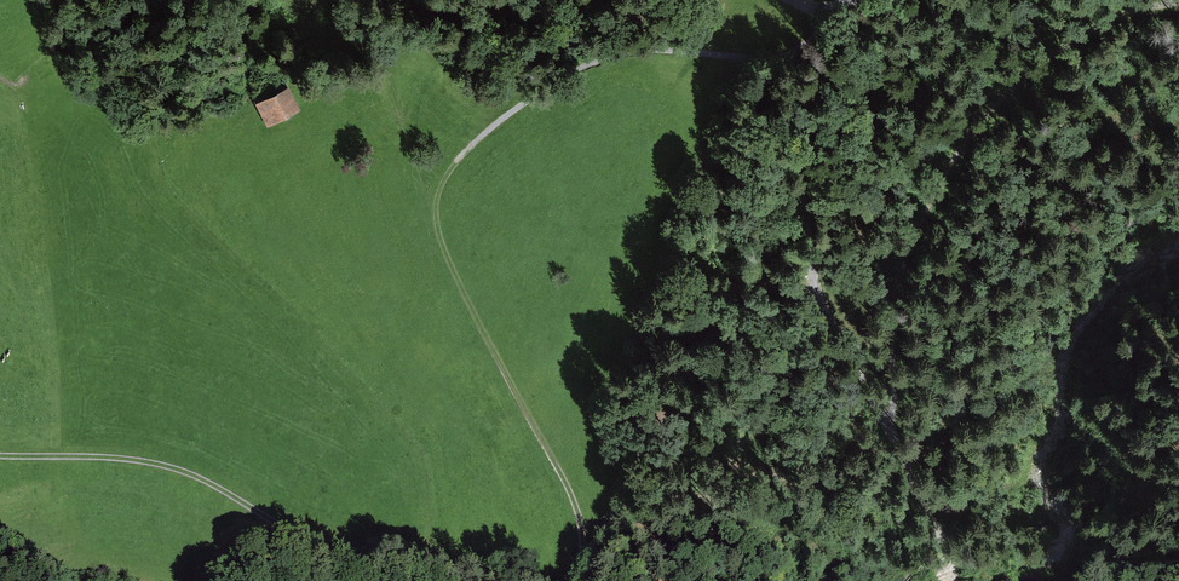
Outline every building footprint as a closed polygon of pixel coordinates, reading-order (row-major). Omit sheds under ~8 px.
[(286,85),(254,102),(268,126),(299,109),(286,85)]
